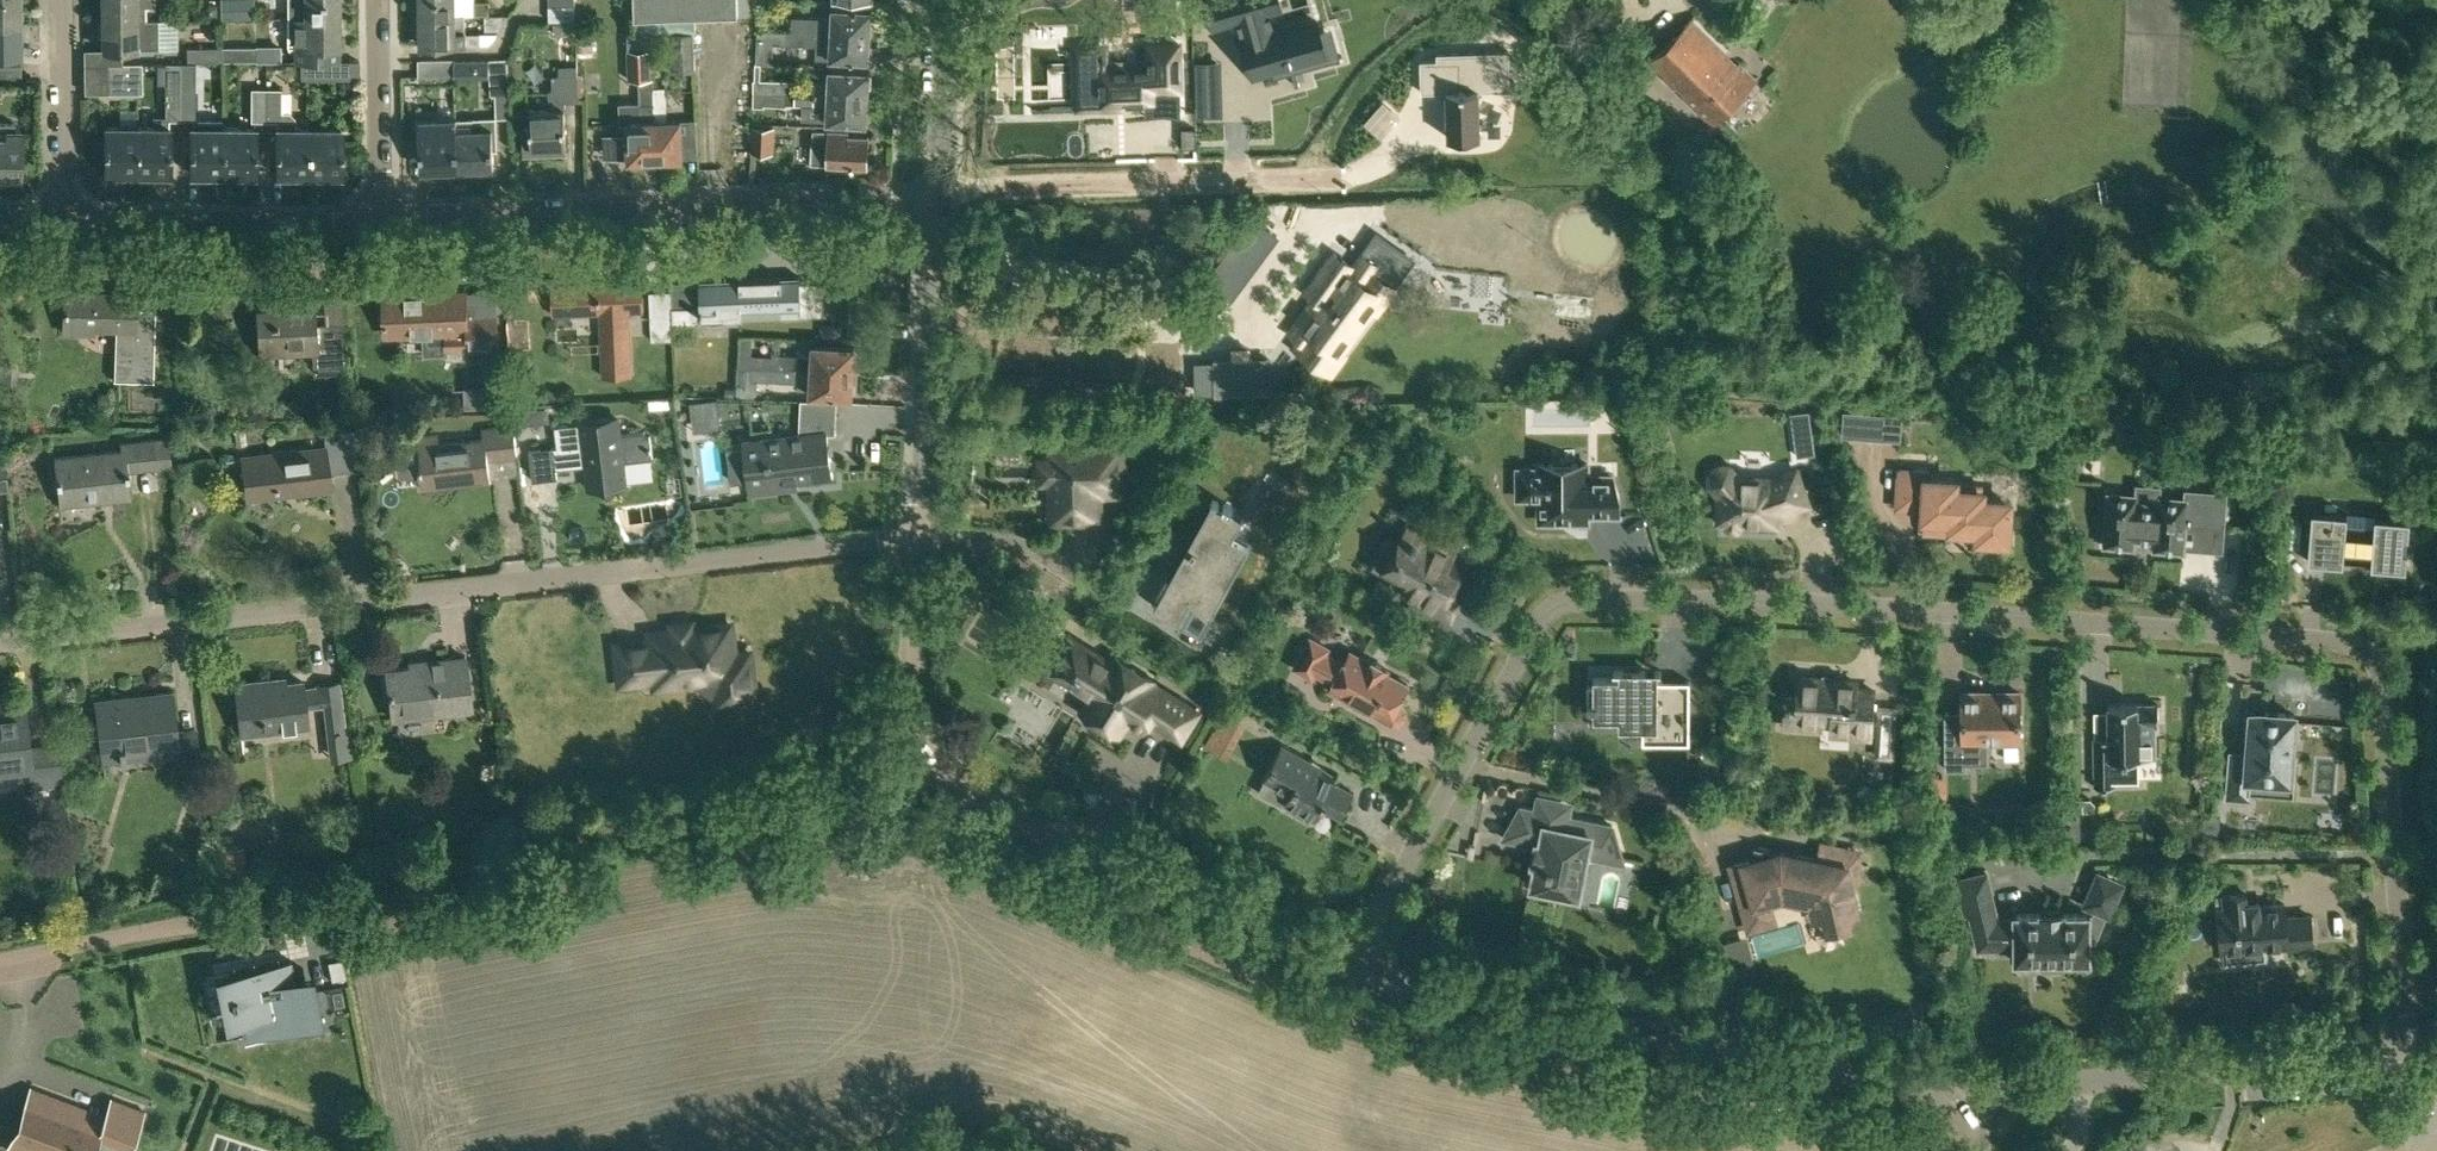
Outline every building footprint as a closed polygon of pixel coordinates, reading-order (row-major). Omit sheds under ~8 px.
[(18,24),(18,0),(0,0),(0,24),(18,24)] [(100,20),(146,20),(146,7),(152,7),(152,0),(100,0),(100,20)] [(221,17),(235,17),(235,0),(220,0),(221,17)] [(287,18),(338,17),(338,0),(286,0),(287,18)] [(419,16),(455,16),(454,0),(419,0),(419,16)] [(549,9),(575,7),(575,0),(549,0),(549,9)] [(636,14),(696,12),(737,11),(737,0),(635,0),(636,14)] [(1214,26),(1240,19),(1242,23),(1244,32),(1245,37),(1244,37),(1253,72),(1256,71),(1271,66),(1272,70),(1292,64),(1290,58),(1289,54),(1322,45),(1318,30),(1314,17),(1272,29),(1271,25),(1268,15),(1267,11),(1273,10),(1271,0),(1206,0),(1214,26)] [(475,15),(485,15),(490,15),(490,1),(474,1),(475,15)] [(208,4),(203,9),(204,18),(218,18),(218,4),(208,4)] [(575,21),(575,7),(549,9),(550,22),(575,21)] [(799,30),(870,35),(870,25),(874,25),(875,11),(871,11),(871,10),(832,7),(831,17),(791,15),(790,29),(799,30)] [(465,15),(455,16),(419,16),(420,44),(455,43),(479,43),(479,33),(465,33),(465,15)] [(503,15),(485,15),(485,30),(499,30),(503,24),(503,20),(503,15)] [(759,27),(769,28),(770,15),(760,15),(759,27)] [(1713,125),(1756,80),(1734,58),(1736,57),(1694,16),(1648,63),(1713,125)] [(287,18),(287,47),(287,61),(299,61),(331,61),(339,61),(338,17),(287,18)] [(146,20),(100,20),(100,49),(155,49),(155,20),(146,20)] [(2,54),(19,54),(18,24),(0,24),(0,54),(2,54)] [(870,44),(870,35),(799,30),(790,29),(769,28),(759,27),(759,29),(757,29),(756,41),(830,45),(829,57),(869,60),(869,56),(873,54),(873,46),(870,44)] [(694,31),(671,32),(672,70),(695,69),(694,31)] [(1079,64),(1077,64),(1078,106),(1078,108),(1115,107),(1115,101),(1126,101),(1126,103),(1145,102),(1145,96),(1152,96),(1152,89),(1181,89),(1179,43),(1149,44),(1149,57),(1108,59),(1108,67),(1104,67),(1104,64),(1079,65),(1079,64)] [(187,63),(219,62),(219,46),(186,46),(187,63)] [(255,46),(219,46),(219,62),(256,62),(255,46)] [(652,48),(628,49),(629,78),(653,77),(652,48)] [(1437,59),(1420,60),(1421,92),(1447,91),(1448,137),(1480,136),(1479,90),(1510,89),(1509,50),(1436,53),(1437,59)] [(509,58),(489,59),(490,94),(510,94),(509,58)] [(420,60),(420,76),(454,75),(453,59),(420,60)] [(299,79),(332,78),(331,61),(299,61),(299,79)] [(140,63),(105,64),(106,93),(140,92),(140,63)] [(152,127),(135,127),(135,172),(169,172),(169,121),(178,121),(179,83),(179,63),(164,63),(164,116),(152,116),(152,127)] [(179,63),(179,83),(178,121),(188,121),(188,172),(221,173),(221,127),(222,119),(193,119),(194,63),(179,63)] [(19,65),(0,65),(0,83),(19,82),(19,65)] [(788,94),(867,98),(868,87),(871,88),(871,75),(869,75),(869,72),(829,70),(829,84),(753,80),(753,92),(765,93),(788,94)] [(523,155),(551,154),(566,154),(564,100),(579,99),(578,74),(553,75),(554,109),(530,110),(530,129),(522,129),(523,155)] [(641,159),(661,158),(660,144),(654,144),(653,92),(652,87),(652,78),(639,78),(640,104),(623,104),(624,122),(627,122),(629,160),(631,160),(633,161),(639,161),(641,159)] [(652,87),(653,92),(654,144),(660,144),(661,158),(669,158),(672,160),(678,160),(680,157),(682,157),(681,119),(667,120),(666,86),(652,87)] [(265,121),(265,88),(250,88),(250,121),(265,121)] [(280,88),(265,88),(265,121),(276,121),(276,128),(275,128),(274,173),(307,173),(307,128),(292,128),(292,112),(280,112),(280,88)] [(764,107),(765,93),(753,92),(752,106),(764,107)] [(787,104),(794,104),(828,106),(827,120),(856,122),(866,123),(866,119),(869,119),(870,107),(867,107),(867,98),(788,94),(787,104)] [(472,130),(456,131),(457,168),(493,166),(492,150),(497,149),(496,117),(472,118),(472,130)] [(421,169),(457,168),(456,131),(455,119),(415,121),(416,153),(421,153),(421,169)] [(20,176),(21,129),(15,129),(15,124),(0,124),(0,176),(20,176)] [(135,172),(135,127),(103,127),(103,172),(135,172)] [(254,128),(221,127),(221,173),(254,173),(254,128)] [(307,128),(307,173),(340,173),(340,128),(307,128)] [(752,128),(752,152),(773,152),(773,128),(752,128)] [(1195,146),(1195,128),(1182,129),(1182,147),(1195,146)] [(814,130),(812,163),(867,166),(868,136),(859,136),(848,135),(848,132),(814,130)] [(899,238),(898,252),(910,252),(910,238),(899,238)] [(1395,286),(1374,271),(1379,265),(1362,253),(1353,267),(1333,253),(1315,278),(1325,285),(1290,332),(1299,339),(1294,346),(1324,369),(1337,351),(1342,354),(1385,298),(1393,286),(1395,287),(1395,286)] [(729,310),(739,310),(781,309),(781,316),(823,315),(822,282),(799,283),(799,276),(699,279),(700,308),(698,308),(698,320),(720,319),(720,317),(729,317),(729,310)] [(627,310),(643,309),(642,280),(550,285),(551,312),(601,309),(604,376),(630,375),(627,310)] [(94,327),(116,327),(115,380),(152,381),(153,308),(135,307),(135,293),(78,292),(62,291),(61,334),(94,335),(94,327)] [(466,292),(382,295),(384,335),(423,333),(424,357),(447,356),(447,359),(469,358),(469,349),(497,348),(496,316),(467,317),(466,292)] [(344,322),(324,323),(316,323),(314,297),(268,299),(269,308),(254,308),(256,354),(315,351),(316,366),(346,365),(344,322)] [(822,340),(839,339),(838,326),(822,326),(822,340)] [(780,367),(853,372),(854,362),(857,360),(857,354),(854,351),(855,347),(840,346),(813,344),(812,357),(785,355),(777,355),(777,367),(780,367)] [(1271,400),(1270,360),(1211,362),(1212,399),(1240,398),(1240,402),(1271,400)] [(853,382),(853,372),(780,367),(777,367),(752,365),(751,378),(811,382),(811,395),(852,397),(852,393),(855,390),(855,385),(853,382)] [(498,386),(480,387),(481,408),(499,407),(498,386)] [(693,422),(720,418),(717,398),(690,402),(693,422)] [(798,480),(814,478),(833,476),(828,435),(836,434),(836,432),(836,433),(837,402),(823,401),(800,401),(798,433),(742,440),(749,493),(799,487),(798,480)] [(538,424),(536,408),(517,409),(519,426),(538,424)] [(1791,413),(1796,457),(1815,454),(1809,410),(1791,413)] [(1857,438),(1858,413),(1844,412),(1842,437),(1857,438)] [(1889,415),(1887,441),(1901,442),(1903,416),(1889,415)] [(558,426),(560,447),(528,450),(532,482),(558,479),(556,469),(586,466),(588,488),(624,483),(622,461),(652,458),(649,436),(646,437),(645,430),(618,434),(616,418),(581,423),(558,426)] [(483,439),(440,444),(420,446),(419,436),(417,437),(420,467),(419,467),(422,490),(491,482),(488,458),(515,455),(512,425),(482,429),(483,439)] [(359,469),(355,429),(322,433),(323,448),(241,458),(246,497),(329,488),(327,473),(359,469)] [(171,465),(170,455),(168,438),(154,439),(121,443),(122,450),(55,457),(60,501),(112,495),(113,498),(131,496),(128,469),(156,466),(160,466),(171,465)] [(1052,449),(1052,458),(1038,459),(1039,484),(1053,484),(1054,518),(1092,517),(1092,501),(1091,499),(1090,497),(1088,494),(1095,488),(1097,490),(1099,491),(1101,491),(1112,491),(1114,490),(1116,489),(1118,488),(1120,486),(1120,483),(1121,481),(1120,447),(1052,449)] [(1518,498),(1520,498),(1540,498),(1540,522),(1587,521),(1587,514),(1619,514),(1619,495),(1613,476),(1587,476),(1587,463),(1540,463),(1540,469),(1518,469),(1518,498)] [(1741,528),(1741,523),(1777,525),(1778,513),(1808,503),(1796,469),(1771,478),(1770,478),(1770,479),(1740,477),(1730,466),(1727,466),(1724,465),(1721,466),(1718,467),(1715,468),(1713,471),(1711,473),(1710,476),(1709,479),(1709,482),(1709,485),(1719,496),(1718,522),(1726,522),(1725,527),(1741,528)] [(1924,509),(1924,518),(1951,519),(1951,528),(1978,530),(1978,538),(2007,540),(2010,502),(1982,500),(1983,486),(1955,484),(1955,481),(1929,480),(1929,471),(1899,469),(1897,507),(1924,509)] [(2185,523),(2223,526),(2226,493),(2186,490),(2186,499),(2160,497),(2160,496),(2158,496),(2158,498),(2158,506),(2136,504),(2137,497),(2137,495),(2135,494),(2135,495),(2110,493),(2108,492),(2108,494),(2104,543),(2104,545),(2106,545),(2131,547),(2133,547),(2134,545),(2133,545),(2134,539),(2155,540),(2154,547),(2154,549),(2156,549),(2156,548),(2181,550),(2181,551),(2183,551),(2184,549),(2183,549),(2185,523)] [(1236,569),(1241,560),(1249,545),(1233,536),(1244,516),(1231,509),(1233,507),(1225,502),(1223,505),(1213,499),(1210,504),(1211,504),(1209,508),(1202,520),(1212,529),(1197,547),(1194,545),(1190,550),(1192,552),(1169,578),(1211,615),(1232,577),(1230,575),(1234,568),(1236,569)] [(2308,561),(2343,563),(2343,558),(2371,561),(2370,566),(2405,569),(2410,519),(2375,516),(2375,512),(2347,510),(2347,513),(2312,511),(2308,561)] [(1408,528),(1400,542),(1394,553),(1392,552),(1389,557),(1392,558),(1384,572),(1408,585),(1403,593),(1451,619),(1461,600),(1449,593),(1462,568),(1449,561),(1453,553),(1408,528)] [(1395,592),(1378,582),(1372,592),(1389,602),(1395,592)] [(617,645),(621,683),(655,679),(656,686),(672,684),(677,687),(687,685),(693,682),(692,675),(714,673),(718,704),(755,700),(750,653),(734,655),(734,649),(736,644),(735,634),(731,629),(731,625),(726,625),(721,623),(710,624),(706,628),(650,634),(651,641),(617,645)] [(1128,720),(1142,729),(1144,730),(1150,720),(1181,739),(1199,711),(1152,682),(1153,680),(1115,656),(1111,662),(1072,638),(1050,672),(1090,697),(1081,711),(1095,719),(1119,734),(1128,720)] [(1351,652),(1349,654),(1344,664),(1325,654),(1328,648),(1310,638),(1294,667),(1312,677),(1315,672),(1334,682),(1330,689),(1391,723),(1393,723),(1397,723),(1399,723),(1402,721),(1403,720),(1405,717),(1405,715),(1405,711),(1405,709),(1403,706),(1401,705),(1398,703),(1408,685),(1386,673),(1388,669),(1367,658),(1366,660),(1351,652)] [(1217,652),(1210,664),(1223,671),(1230,658),(1217,652)] [(465,656),(429,660),(430,665),(386,670),(391,717),(471,708),(465,656)] [(1658,680),(1658,677),(1644,677),(1644,672),(1646,672),(1646,670),(1614,670),(1614,672),(1619,672),(1619,677),(1593,677),(1593,702),(1588,702),(1588,707),(1593,707),(1593,718),(1619,718),(1619,728),(1643,728),(1643,742),(1689,742),(1690,680),(1658,680)] [(326,704),(329,731),(345,729),(339,682),(319,684),(320,687),(305,689),(304,679),(269,683),(268,678),(236,682),(242,733),(310,725),(308,706),(326,704)] [(1831,732),(1849,734),(1870,735),(1873,690),(1856,688),(1856,682),(1799,678),(1798,698),(1786,697),(1784,726),(1821,728),(1822,722),(1832,723),(1831,732)] [(176,731),(172,690),(95,699),(102,759),(120,756),(120,758),(179,752),(180,760),(199,758),(196,729),(176,731)] [(1965,741),(1986,740),(2020,740),(2020,692),(1962,693),(1962,712),(1945,712),(1946,769),(1965,769),(1965,741)] [(2158,703),(2121,703),(2108,704),(2109,736),(2094,737),(2095,787),(2114,787),(2114,781),(2128,781),(2128,757),(2156,757),(2156,725),(2158,725),(2158,703)] [(2251,777),(2295,781),(2297,752),(2292,752),(2295,714),(2264,711),(2264,707),(2247,705),(2245,730),(2249,730),(2248,747),(2241,753),(2231,752),(2227,796),(2249,798),(2251,777)] [(0,712),(0,774),(31,770),(32,781),(33,781),(33,778),(51,776),(52,780),(62,779),(58,744),(28,748),(24,709),(0,712)] [(1264,777),(1266,778),(1290,791),(1285,801),(1316,818),(1322,808),(1341,818),(1354,793),(1336,782),(1336,781),(1320,773),(1324,767),(1282,745),(1264,777)] [(1947,777),(1927,777),(1927,803),(1947,803),(1947,777)] [(1568,817),(1571,805),(1571,803),(1538,796),(1535,810),(1521,807),(1504,838),(1536,844),(1533,862),(1536,863),(1532,886),(1537,887),(1536,893),(1556,898),(1558,891),(1574,894),(1579,895),(1587,855),(1623,862),(1613,826),(1568,817)] [(2090,799),(2082,799),(2083,811),(2095,811),(2095,803),(2090,799)] [(1648,815),(1644,826),(1660,831),(1663,819),(1648,815)] [(1756,859),(1749,860),(1731,866),(1749,929),(1774,922),(1768,900),(1783,896),(1812,901),(1822,945),(1843,940),(1840,926),(1850,924),(1849,917),(1860,914),(1850,877),(1859,874),(1853,849),(1823,843),(1820,859),(1755,846),(1754,847),(1758,848),(1756,859)] [(1987,872),(1956,879),(1965,916),(1970,915),(1978,949),(2015,949),(2015,959),(2017,959),(2017,961),(2037,961),(2041,961),(2041,966),(2064,966),(2064,961),(2065,961),(2088,961),(2091,961),(2091,958),(2090,958),(2090,942),(2095,942),(2107,915),(2110,916),(2124,883),(2098,872),(2084,905),(2095,910),(2093,914),(2091,915),(2090,913),(2088,914),(2064,914),(2064,912),(2062,912),(2043,912),(2040,912),(2040,914),(2017,914),(2014,914),(2014,917),(2015,917),(2015,919),(1998,919),(1987,872)] [(2225,908),(2219,909),(2222,951),(2223,965),(2268,961),(2267,947),(2313,944),(2310,915),(2286,917),(2285,904),(2259,906),(2258,901),(2245,902),(2244,894),(2224,896),(2225,908)] [(331,980),(346,977),(342,959),(328,962),(331,980)] [(297,994),(294,978),(290,960),(229,973),(233,992),(230,993),(232,1001),(235,1000),(237,1012),(239,1020),(242,1038),(283,1030),(322,1023),(316,990),(297,994)] [(109,1100),(104,1116),(31,1088),(7,1150),(10,1150),(93,1150),(98,1136),(127,1147),(140,1111),(109,1100)]
